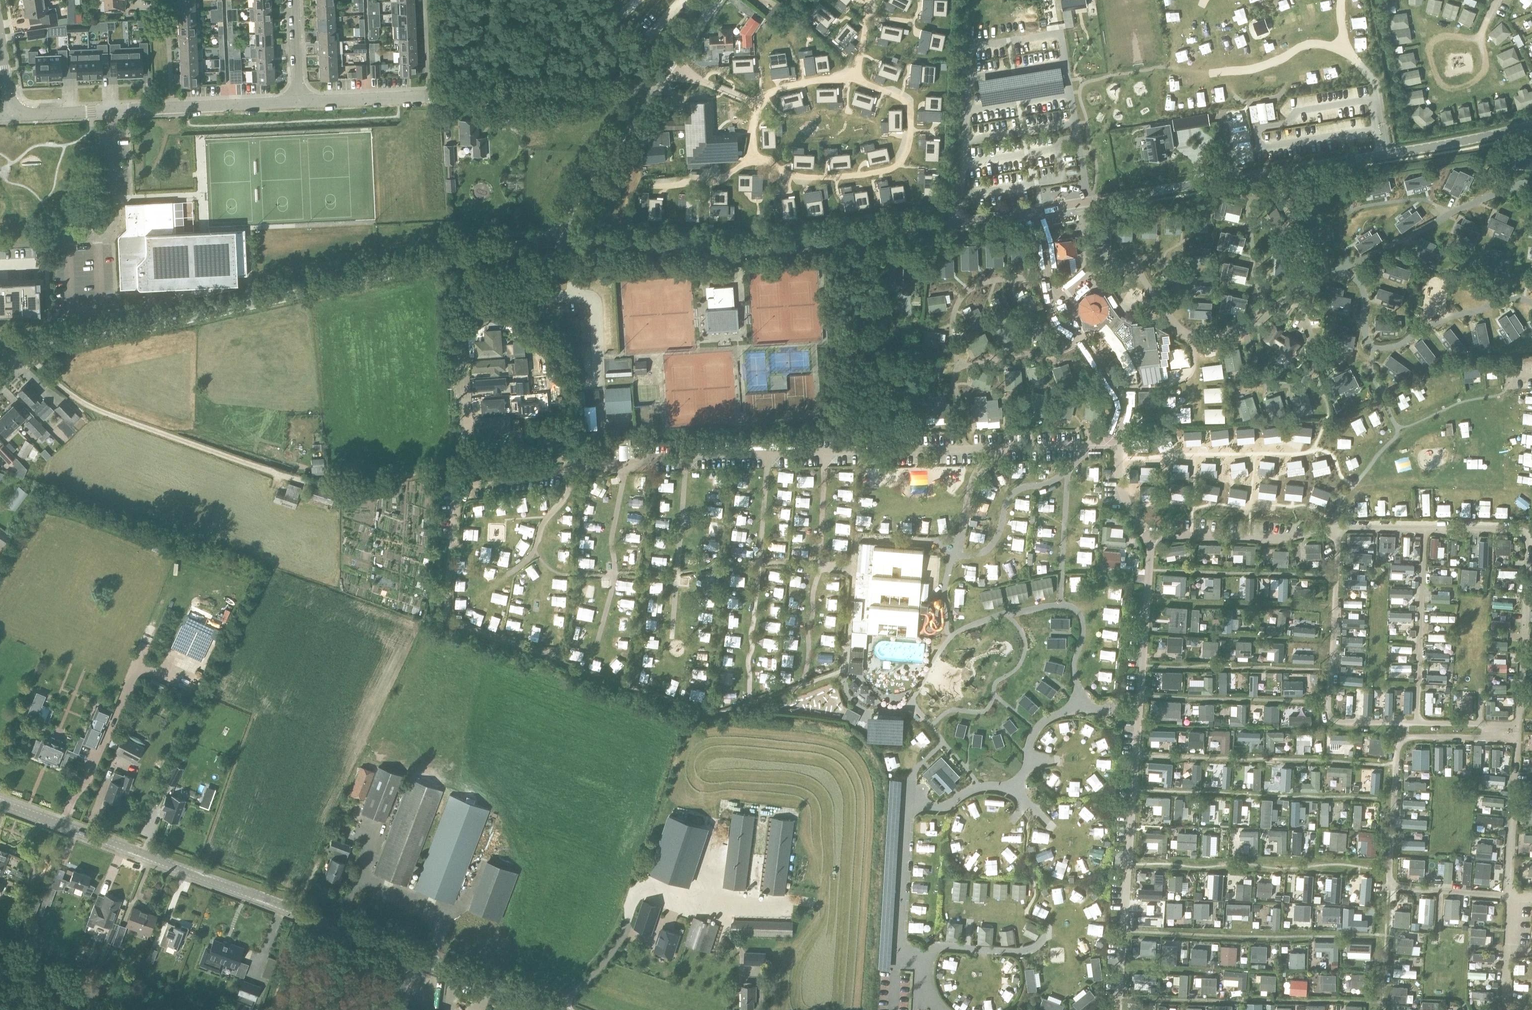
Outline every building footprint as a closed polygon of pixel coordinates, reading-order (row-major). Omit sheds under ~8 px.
[(104,11),(124,11),(124,5),(126,3),(126,0),(104,0),(104,11)] [(194,10),(194,0),(177,0),(178,10),(194,10)] [(397,1),(391,1),(391,13),(393,13),(397,13),(414,12),(413,0),(397,1)] [(888,1),(907,10),(912,0),(888,0),(888,1)] [(923,13),(948,14),(949,0),(923,0),(923,13)] [(43,1),(23,4),(24,10),(25,16),(40,14),(41,22),(57,20),(55,7),(47,9),(47,6),(44,7),(43,1)] [(788,8),(779,1),(766,17),(774,23),(782,13),(783,14),(788,8)] [(367,11),(368,11),(368,15),(380,14),(379,2),(372,2),(367,2),(367,11)] [(820,3),(811,14),(827,27),(836,17),(820,3)] [(334,4),(317,4),(317,17),(334,16),(334,4)] [(250,19),(254,19),(271,19),(271,6),(254,7),(250,7),(250,19)] [(194,10),(178,10),(178,23),(195,22),(199,22),(198,9),(194,10)] [(397,13),(393,13),(393,26),(398,25),(415,25),(414,12),(397,13)] [(82,14),(74,14),(75,22),(82,21),(82,14)] [(334,16),(317,17),(318,29),(335,28),(334,20),(341,20),(341,15),(334,16)] [(753,47),(753,36),(762,23),(752,16),(740,32),(740,35),(733,35),(733,47),(735,47),(735,55),(751,54),(751,47),(753,47)] [(255,32),(272,31),(271,19),(254,19),(255,32)] [(108,29),(107,21),(89,22),(89,30),(108,29)] [(68,31),(89,30),(89,22),(68,23),(68,31)] [(179,35),(196,34),(195,22),(178,23),(179,35)] [(848,22),(834,37),(845,46),(859,32),(848,22)] [(67,35),(66,23),(47,27),(49,35),(67,35)] [(227,33),(237,32),(237,29),(232,30),(232,24),(227,25),(227,33)] [(777,41),(785,29),(778,24),(770,36),(777,41)] [(883,24),(880,36),(901,40),(904,28),(883,24)] [(398,25),(393,26),(394,38),(399,38),(415,37),(415,35),(417,35),(417,31),(415,31),(415,26),(415,25),(398,25)] [(47,27),(27,30),(29,38),(49,35),(47,27)] [(318,34),(316,34),(317,40),(318,40),(318,41),(335,41),(335,32),(340,32),(340,28),(335,28),(318,29),(318,34)] [(813,31),(819,38),(822,35),(817,28),(813,31)] [(923,29),(919,46),(943,51),(947,34),(923,29)] [(705,36),(704,36),(705,55),(711,55),(719,55),(719,54),(718,54),(718,51),(719,51),(723,51),(723,47),(733,47),(733,35),(732,30),(719,31),(720,36),(710,36),(710,37),(705,38),(705,36)] [(256,44),(272,43),(272,31),(255,32),(256,44)] [(801,36),(812,44),(816,39),(805,31),(801,36)] [(227,33),(227,42),(237,41),(237,32),(227,33)] [(1519,33),(1513,36),(1518,47),(1524,44),(1519,33)] [(180,47),(196,47),(196,34),(179,35),(180,47)] [(399,50),(416,50),(415,37),(399,38),(399,50)] [(335,41),(318,41),(319,54),(336,53),(342,53),(341,40),(335,41)] [(140,47),(128,47),(130,78),(137,76),(137,75),(142,75),(141,63),(148,63),(147,43),(140,43),(140,47)] [(272,43),(256,44),(251,44),(252,57),(256,56),(273,56),(272,43)] [(98,49),(88,49),(89,80),(90,80),(97,78),(97,77),(101,77),(101,65),(108,65),(107,44),(97,45),(98,49)] [(119,44),(109,44),(110,64),(117,64),(117,76),(122,76),(122,77),(129,78),(130,78),(128,47),(119,48),(119,44)] [(180,60),(197,59),(196,47),(180,47),(180,60)] [(837,48),(833,52),(840,58),(844,54),(837,48)] [(88,49),(69,50),(70,66),(77,66),(77,78),(82,77),(82,79),(89,80),(88,49)] [(49,81),(56,80),(56,78),(61,78),(61,66),(67,66),(67,50),(58,50),(58,55),(48,55),(49,81)] [(400,63),(416,62),(416,50),(399,50),(400,63)] [(29,62),(36,62),(37,69),(35,69),(35,74),(37,74),(37,79),(42,79),(42,80),(49,81),(48,55),(38,56),(38,51),(28,51),(29,62)] [(786,51),(770,54),(773,77),(790,75),(786,51)] [(336,53),(319,54),(319,66),(336,65),(336,57),(342,57),(342,53),(336,53)] [(829,53),(805,57),(807,72),(831,68),(829,53)] [(252,61),(256,61),(257,69),(273,68),(273,56),(256,56),(252,57),(252,61)] [(755,70),(754,56),(733,57),(734,71),(755,70)] [(197,71),(197,59),(180,60),(181,72),(197,71)] [(881,64),(877,74),(897,81),(902,68),(888,63),(886,63),(884,62),(882,61),(881,62),(881,63),(881,64)] [(416,62),(400,63),(400,75),(417,74),(416,62)] [(912,64),(910,80),(935,82),(936,66),(912,64)] [(336,65),(319,66),(320,79),(326,79),(337,78),(337,77),(336,65)] [(257,69),(251,69),(252,82),(257,82),(269,81),(274,81),(273,68),(257,69)] [(197,71),(181,72),(181,85),(198,84),(202,84),(201,71),(197,71)] [(142,95),(142,83),(125,83),(125,95),(142,95)] [(837,88),(816,88),(816,103),(838,102),(837,88)] [(854,92),(851,104),(855,105),(871,110),(875,97),(855,91),(854,92)] [(801,92),(781,96),(784,109),(804,104),(801,92)] [(925,96),(924,120),(941,121),(942,97),(925,96)] [(686,129),(688,163),(739,160),(737,134),(713,135),(712,101),(685,103),(686,119),(653,121),(653,130),(670,129),(670,133),(677,133),(677,130),(686,129)] [(1273,102),(1265,103),(1265,102),(1257,103),(1257,104),(1249,105),(1252,122),(1260,121),(1260,123),(1268,122),(1268,119),(1276,118),(1273,102)] [(889,109),(889,130),(902,130),(902,109),(889,109)] [(1192,127),(1209,124),(1208,114),(1190,117),(1192,127)] [(485,138),(478,138),(478,120),(460,121),(461,144),(474,144),(474,146),(474,156),(486,156),(485,138)] [(1155,127),(1157,134),(1146,136),(1148,149),(1144,150),(1145,159),(1150,158),(1150,161),(1167,158),(1166,150),(1168,149),(1168,147),(1173,146),(1173,148),(1174,148),(1170,124),(1155,127)] [(776,125),(762,125),(763,146),(767,146),(774,146),(777,146),(777,143),(776,134),(776,125)] [(650,141),(650,145),(662,144),(661,131),(649,132),(650,141)] [(887,145),(886,136),(874,136),(875,146),(887,145)] [(926,139),(925,161),(939,161),(940,140),(926,139)] [(664,144),(662,144),(650,145),(650,147),(643,147),(644,163),(653,162),(652,155),(665,154),(664,144)] [(444,145),(445,165),(455,164),(454,145),(444,145)] [(887,147),(867,151),(870,165),(890,160),(887,147)] [(847,153),(829,155),(831,168),(846,167),(851,167),(852,167),(851,158),(851,153),(847,153)] [(794,154),(793,166),(815,167),(815,155),(794,154)] [(1519,156),(1519,167),(1531,168),(1531,158),(1519,156)] [(609,183),(617,186),(626,167),(618,163),(609,183)] [(660,164),(661,173),(679,172),(678,163),(660,164)] [(635,167),(635,176),(653,175),(653,166),(635,167)] [(1452,171),(1446,183),(1453,186),(1451,192),(1460,196),(1470,174),(1461,169),(1460,171),(1455,168),(1453,172),(1452,171)] [(1017,177),(1024,176),(1023,169),(1013,169),(1013,181),(1017,181),(1017,177)] [(1433,182),(1430,173),(1405,179),(1408,189),(1433,182)] [(738,174),(738,190),(763,190),(763,174),(738,174)] [(924,174),(923,194),(937,194),(938,175),(924,174)] [(445,179),(447,192),(457,191),(455,178),(445,179)] [(1392,189),(1390,179),(1365,184),(1367,194),(1392,189)] [(1309,184),(1310,206),(1320,206),(1319,183),(1309,184)] [(904,184),(880,188),(883,204),(907,201),(904,184)] [(712,189),(711,213),(727,214),(728,190),(712,189)] [(821,190),(804,192),(808,215),(824,213),(821,190)] [(848,193),(844,193),(845,196),(847,210),(871,206),(868,190),(848,193)] [(795,196),(781,198),(784,219),(798,217),(795,196)] [(649,198),(648,219),(662,219),(663,198),(649,198)] [(686,199),(686,219),(698,220),(699,200),(686,199)] [(826,219),(834,219),(834,199),(825,199),(826,219)] [(1226,211),(1240,215),(1243,206),(1227,202),(1227,201),(1223,200),(1223,201),(1218,200),(1214,217),(1222,219),(1223,215),(1224,215),(1225,211),(1226,211)] [(1264,204),(1272,219),(1273,219),(1277,226),(1284,222),(1284,223),(1272,200),(1264,204)] [(118,237),(117,239),(117,240),(120,289),(145,288),(153,288),(164,287),(167,288),(169,288),(172,290),(174,292),(177,295),(180,297),(184,298),(232,289),(236,287),(237,284),(236,276),(247,275),(245,229),(199,232),(196,232),(195,232),(185,232),(174,233),(172,202),(147,203),(145,203),(136,203),(135,203),(125,204),(126,215),(126,216),(126,220),(126,227),(126,228),(125,229),(124,231),(120,235),(118,236),(118,237)] [(12,224),(12,209),(0,210),(0,225),(12,224)] [(1403,233),(1423,217),(1417,209),(1397,224),(1403,233)] [(1509,216),(1500,212),(1497,219),(1491,217),(1487,226),(1501,232),(1504,233),(1510,235),(1512,230),(1514,226),(1506,223),(1509,216)] [(1167,214),(1167,229),(1182,230),(1182,215),(1167,214)] [(620,225),(621,216),(604,215),(604,225),(620,225)] [(737,218),(737,229),(748,229),(748,219),(737,218)] [(1142,218),(1142,233),(1158,233),(1158,218),(1142,218)] [(1480,233),(1472,229),(1475,223),(1466,218),(1463,225),(1457,222),(1453,231),(1467,238),(1469,240),(1470,239),(1475,241),(1478,236),(1480,233)] [(707,231),(729,231),(729,219),(708,219),(707,231)] [(1317,220),(1317,228),(1339,228),(1339,219),(1317,220)] [(1118,221),(1118,237),(1133,237),(1133,221),(1118,221)] [(1230,243),(1243,246),(1244,246),(1246,237),(1230,233),(1230,232),(1227,232),(1226,232),(1221,231),(1217,249),(1225,250),(1226,246),(1227,246),(1228,242),(1230,243)] [(1361,253),(1383,239),(1378,231),(1356,244),(1361,253)] [(1077,254),(1075,239),(1056,242),(1058,257),(1060,274),(1071,272),(1069,255),(1077,254)] [(1440,258),(1442,255),(1439,253),(1434,251),(1435,248),(1437,244),(1428,241),(1427,240),(1424,247),(1419,245),(1415,254),(1424,258),(1429,260),(1431,261),(1431,262),(1432,261),(1437,263),(1439,258),(1440,258)] [(989,243),(989,263),(1005,262),(1004,243),(989,243)] [(978,246),(963,246),(964,266),(979,265),(978,246)] [(1196,247),(1194,263),(1210,264),(1211,249),(1196,247)] [(1333,247),(1322,249),(1323,260),(1335,259),(1333,247)] [(1287,250),(1279,249),(1278,257),(1277,257),(1275,274),(1284,275),(1288,249),(1287,249),(1287,250)] [(1510,261),(1511,260),(1502,258),(1504,251),(1494,249),(1492,256),(1486,255),(1484,265),(1485,265),(1499,268),(1502,269),(1502,268),(1508,269),(1509,264),(1510,264),(1510,261)] [(1129,267),(1138,267),(1137,251),(1128,251),(1129,267)] [(953,253),(939,254),(940,273),(954,272),(953,253)] [(1160,274),(1163,260),(1148,256),(1145,271),(1160,274)] [(1231,273),(1233,273),(1247,276),(1248,271),(1249,267),(1233,264),(1233,263),(1229,262),(1229,263),(1224,262),(1222,272),(1221,276),(1220,279),(1228,281),(1229,277),(1230,277),(1230,276),(1231,273)] [(1388,262),(1387,262),(1386,265),(1387,265),(1385,270),(1390,272),(1390,273),(1408,280),(1408,279),(1411,270),(1388,262)] [(1444,267),(1449,281),(1457,277),(1452,264),(1444,267)] [(911,267),(898,266),(897,282),(900,282),(900,284),(903,284),(903,294),(912,294),(912,282),(911,282),(911,267)] [(1198,277),(1196,292),(1212,294),(1213,278),(1198,277)] [(1474,279),(1446,283),(1449,302),(1478,297),(1474,279)] [(33,314),(33,310),(40,310),(39,281),(0,283),(0,316),(33,314)] [(708,299),(709,310),(706,310),(707,331),(740,329),(738,308),(735,308),(734,286),(715,287),(715,286),(707,287),(707,299),(708,299)] [(1351,298),(1343,296),(1344,289),(1334,287),(1333,294),(1327,293),(1325,303),(1326,303),(1340,306),(1343,307),(1343,306),(1349,307),(1350,301),(1351,301),(1351,298)] [(1400,305),(1403,295),(1379,288),(1378,290),(1379,291),(1377,296),(1382,298),(1382,299),(1400,305)] [(1017,298),(1024,313),(1038,307),(1031,291),(1017,298)] [(1169,334),(1170,333),(1155,326),(1155,327),(1154,326),(1154,325),(1143,327),(1140,328),(1140,326),(1141,325),(1138,326),(1137,323),(1137,322),(1132,323),(1131,323),(1131,324),(1124,320),(1121,318),(1120,317),(1113,307),(1105,294),(1104,295),(1105,295),(1103,297),(1095,293),(1086,295),(1080,302),(1079,312),(1084,319),(1085,326),(1085,327),(1092,327),(1092,326),(1101,327),(1110,330),(1113,332),(1117,334),(1123,341),(1126,347),(1127,349),(1124,350),(1125,354),(1124,354),(1126,363),(1127,363),(1126,359),(1130,359),(1135,366),(1136,365),(1136,368),(1140,368),(1139,365),(1159,361),(1159,362),(1160,365),(1166,364),(1168,364),(1167,357),(1169,356),(1168,349),(1170,349),(1168,342),(1170,342),(1169,334)] [(1232,305),(1246,308),(1248,299),(1232,296),(1232,295),(1228,294),(1228,295),(1223,294),(1219,311),(1227,313),(1228,308),(1229,309),(1230,304),(1232,305)] [(930,312),(947,310),(945,295),(928,297),(930,312)] [(921,296),(912,296),(912,309),(917,309),(921,310),(921,296)] [(993,306),(1000,321),(1014,314),(1007,299),(993,306)] [(1191,300),(1190,316),(1212,317),(1212,301),(1191,300)] [(965,315),(972,330),(986,323),(979,308),(965,315)] [(1440,308),(1421,313),(1423,322),(1442,317),(1440,308)] [(1516,315),(1510,319),(1508,317),(1506,314),(1498,320),(1503,327),(1507,332),(1506,333),(1508,335),(1509,335),(1512,340),(1517,336),(1517,337),(1520,335),(1519,333),(1524,329),(1522,326),(1523,326),(1516,315)] [(1401,330),(1401,320),(1376,319),(1376,322),(1376,328),(1382,328),(1382,330),(1401,330)] [(1025,323),(1027,337),(1042,336),(1040,321),(1025,323)] [(1490,347),(1485,322),(1482,323),(1477,324),(1478,330),(1476,330),(1481,349),(1489,347),(1490,347)] [(1280,334),(1282,331),(1274,325),(1265,339),(1273,344),(1275,341),(1282,346),(1278,351),(1291,360),(1300,346),(1287,337),(1286,338),(1280,334)] [(1355,339),(1356,336),(1355,336),(1347,334),(1349,327),(1348,327),(1339,325),(1337,332),(1332,331),(1331,331),(1330,341),(1345,344),(1347,345),(1348,344),(1353,345),(1354,339),(1355,339)] [(997,328),(999,342),(1015,340),(1013,326),(997,328)] [(1466,348),(1451,328),(1448,330),(1449,330),(1444,334),(1448,338),(1447,339),(1458,354),(1466,348)] [(472,357),(502,355),(501,329),(480,330),(480,329),(471,329),(472,357)] [(924,331),(923,347),(940,348),(942,332),(924,331)] [(969,342),(979,353),(991,344),(982,332),(969,342)] [(1438,359),(1422,339),(1420,340),(1420,341),(1416,344),(1419,349),(1418,349),(1430,365),(1438,359)] [(1414,343),(1403,347),(1407,362),(1419,359),(1414,343)] [(1357,350),(1341,351),(1341,347),(1334,347),(1335,359),(1357,358),(1357,350)] [(1223,352),(1227,372),(1242,369),(1239,349),(1223,352)] [(1406,366),(1391,355),(1389,358),(1390,358),(1386,363),(1391,366),(1390,367),(1405,378),(1406,378),(1411,370),(1406,366)] [(472,371),(504,371),(504,359),(472,358),(472,371)] [(611,368),(602,368),(602,380),(628,381),(629,358),(611,358),(611,368)] [(1185,359),(1168,368),(1174,380),(1191,371),(1185,359)] [(647,360),(635,361),(636,374),(647,374),(647,360)] [(1222,363),(1202,366),(1204,379),(1224,377),(1222,363)] [(1029,372),(1034,386),(1048,382),(1044,367),(1029,372)] [(1055,371),(1059,386),(1074,381),(1069,367),(1055,371)] [(1483,390),(1491,389),(1489,367),(1481,368),(1483,390)] [(1356,378),(1354,375),(1351,369),(1333,377),(1336,384),(1331,386),(1335,395),(1336,395),(1350,388),(1353,387),(1352,386),(1358,384),(1355,379),(1356,378)] [(1005,377),(1010,392),(1024,387),(1020,373),(1005,377)] [(1452,391),(1458,391),(1454,373),(1448,374),(1452,391)] [(1437,397),(1443,394),(1436,377),(1430,379),(1437,397)] [(39,395),(27,383),(17,392),(29,404),(29,405),(43,420),(53,410),(43,399),(40,403),(35,398),(39,395)] [(1224,386),(1204,387),(1205,401),(1225,400),(1224,386)] [(1420,409),(1426,406),(1419,389),(1413,391),(1420,409)] [(596,402),(595,391),(582,392),(583,402),(585,402),(585,403),(596,402)] [(1158,405),(1157,391),(1139,391),(1139,405),(1158,405)] [(923,401),(920,401),(921,413),(924,412),(924,414),(935,413),(936,418),(947,417),(947,415),(951,414),(950,403),(946,403),(945,395),(935,396),(934,392),(922,393),(923,401)] [(1292,398),(1297,417),(1313,413),(1308,393),(1292,398)] [(1531,401),(1531,393),(1519,394),(1519,402),(1531,401)] [(975,405),(972,405),(973,416),(976,416),(977,418),(988,417),(988,421),(1000,420),(1000,418),(1003,418),(1002,407),(999,407),(998,399),(987,400),(987,395),(975,396),(975,405)] [(1264,400),(1270,420),(1286,415),(1280,395),(1264,400)] [(1063,396),(1058,411),(1073,416),(1077,401),(1063,396)] [(1236,401),(1242,421),(1258,416),(1252,397),(1236,401)] [(1403,399),(1406,405),(1412,403),(1409,397),(1403,399)] [(473,428),(503,428),(502,398),(478,398),(478,416),(473,416),(473,428)] [(1400,398),(1394,401),(1400,416),(1407,414),(1400,398)] [(64,399),(54,408),(65,420),(66,420),(72,426),(80,417),(74,411),(75,411),(64,399)] [(1091,399),(1087,414),(1101,419),(1106,404),(1091,399)] [(8,409),(3,414),(14,426),(15,426),(17,429),(22,425),(19,422),(24,417),(18,410),(18,409),(15,406),(14,406),(13,405),(12,406),(11,405),(8,409)] [(1225,407),(1205,408),(1205,422),(1225,422),(1225,407)] [(1151,413),(1140,415),(1141,422),(1152,421),(1151,413)] [(0,417),(0,430),(5,435),(10,430),(15,426),(14,426),(3,414),(0,417)] [(43,441),(51,434),(34,415),(25,424),(38,438),(39,437),(43,441)] [(1356,420),(1349,422),(1354,437),(1361,435),(1356,420)] [(67,436),(72,430),(60,422),(56,428),(67,436)] [(1295,424),(1294,433),(1312,434),(1313,426),(1295,424)] [(1281,425),(1264,427),(1264,435),(1282,433),(1281,425)] [(1255,426),(1237,427),(1238,435),(1255,434),(1255,426)] [(1228,427),(1211,429),(1212,437),(1230,435),(1228,427)] [(1066,432),(1069,440),(1077,437),(1075,429),(1066,432)] [(1202,429),(1184,430),(1185,438),(1202,437),(1202,429)] [(1169,431),(1153,438),(1156,445),(1172,438),(1169,431)] [(1519,432),(1519,440),(1531,439),(1531,431),(1519,432)] [(1330,435),(1331,446),(1347,444),(1347,439),(1337,441),(1336,435),(1330,435)] [(617,445),(601,446),(601,454),(612,453),(612,459),(620,459),(620,460),(630,460),(630,458),(637,458),(637,452),(648,452),(647,444),(631,444),(631,438),(617,439),(617,445)] [(26,441),(19,455),(26,459),(34,446),(26,441)] [(0,448),(0,453),(11,464),(17,458),(12,454),(6,446),(4,445),(0,448)] [(47,459),(51,455),(45,448),(40,452),(47,459)] [(1512,451),(1513,460),(1531,461),(1531,452),(1512,451)] [(312,468),(312,475),(324,474),(324,467),(323,467),(323,460),(312,460),(312,468)] [(1078,463),(1079,476),(1095,475),(1094,463),(1078,463)] [(1330,463),(1313,467),(1314,474),(1332,471),(1330,463)] [(1305,464),(1287,467),(1288,474),(1306,472),(1305,464)] [(27,469),(23,465),(13,474),(23,478),(27,469)] [(1248,465),(1231,468),(1232,476),(1249,473),(1248,465)] [(1259,465),(1258,473),(1275,475),(1276,467),(1259,465)] [(1200,467),(1200,475),(1217,476),(1218,468),(1200,467)] [(1172,468),(1172,476),(1189,477),(1190,469),(1172,468)] [(1035,470),(1035,478),(1054,477),(1053,469),(1035,470)] [(361,470),(347,471),(348,478),(361,477),(361,470)] [(1021,484),(1022,474),(1008,474),(1008,484),(1021,484)] [(932,477),(934,484),(942,482),(940,475),(932,477)] [(926,480),(908,481),(908,492),(927,492),(926,480)] [(1056,480),(1037,480),(1037,492),(1056,492),(1056,480)] [(1261,482),(1259,496),(1275,498),(1277,484),(1261,482)] [(1172,483),(1171,490),(1189,493),(1190,486),(1172,483)] [(1203,483),(1202,490),(1219,493),(1220,485),(1203,483)] [(1287,483),(1286,491),(1303,493),(1304,485),(1287,483)] [(277,489),(273,500),(295,508),(298,496),(300,488),(289,484),(287,492),(277,489)] [(1157,485),(1140,485),(1140,493),(1157,493),(1157,485)] [(1315,485),(1312,493),(1328,498),(1331,491),(1315,485)] [(19,487),(6,504),(16,511),(29,494),(19,487)] [(335,494),(310,487),(305,503),(330,511),(332,505),(337,507),(340,497),(335,495),(335,494)] [(1231,487),(1228,501),(1245,504),(1248,489),(1231,487)] [(1096,496),(1096,489),(1078,488),(1078,496),(1096,496)] [(1007,492),(1007,501),(1027,501),(1027,493),(1007,492)] [(1174,494),(1166,494),(1166,511),(1174,511),(1174,494)] [(1184,494),(1184,512),(1191,512),(1192,494),(1184,494)] [(1526,494),(1523,519),(1531,521),(1531,494),(1526,494)] [(1257,496),(1249,496),(1248,514),(1257,514),(1257,496)] [(1324,516),(1324,499),(1313,499),(1313,516),(1324,516)] [(1032,508),(1050,508),(1050,500),(1032,500),(1032,508)] [(974,503),(973,515),(991,516),(991,504),(974,503)] [(1031,517),(1031,525),(1051,526),(1052,518),(1031,517)] [(1072,520),(1071,528),(1089,529),(1090,522),(1072,520)] [(990,524),(975,523),(974,530),(990,531),(990,524)] [(1009,525),(1008,533),(1026,536),(1028,526),(1020,524),(1019,527),(1009,525)] [(1102,543),(1125,545),(1126,538),(1111,537),(1111,527),(1104,526),(1102,543)] [(1030,532),(1030,542),(1049,543),(1049,533),(1030,532)] [(1381,536),(1380,551),(1396,552),(1396,536),(1381,536)] [(1439,537),(1431,536),(1430,555),(1438,555),(1439,537)] [(1069,538),(1069,546),(1091,546),(1091,538),(1069,538)] [(1480,540),(1479,565),(1489,566),(1489,540),(1480,540)] [(1497,540),(1496,554),(1511,554),(1511,540),(1497,540)] [(875,543),(875,544),(859,542),(855,599),(853,619),(868,620),(867,633),(918,637),(920,610),(919,610),(919,606),(927,607),(926,608),(927,608),(929,582),(928,582),(921,582),(921,578),(922,578),(925,547),(875,543)] [(1185,543),(1164,546),(1165,554),(1187,551),(1185,543)] [(1031,558),(1037,559),(1037,554),(1045,554),(1046,546),(1031,545),(1031,558)] [(1255,564),(1256,546),(1233,545),(1233,554),(1247,554),(1246,564),(1255,564)] [(1274,550),(1273,566),(1289,567),(1290,551),(1274,550)] [(1103,566),(1120,567),(1121,553),(1104,551),(1103,566)] [(1352,553),(1351,561),(1371,562),(1372,554),(1352,553)] [(1126,554),(1126,567),(1137,567),(1138,554),(1126,554)] [(1008,558),(1006,565),(1023,568),(1024,561),(1008,558)] [(1040,573),(1040,564),(1028,564),(1028,573),(1040,573)] [(1355,569),(1345,568),(1344,576),(1354,577),(1355,569)] [(1476,586),(1478,570),(1462,569),(1461,584),(1476,586)] [(1071,580),(1087,579),(1087,570),(1071,570),(1071,580)] [(965,584),(983,584),(983,575),(966,574),(965,584)] [(1163,575),(1162,584),(1177,585),(1176,595),(1185,596),(1186,576),(1163,575)] [(1431,575),(1430,582),(1452,583),(1452,576),(1431,575)] [(1055,597),(1065,593),(1059,577),(1049,581),(1055,597)] [(1205,591),(1204,598),(1220,598),(1221,577),(1214,577),(1214,591),(1205,591)] [(1287,600),(1288,578),(1279,578),(1278,600),(1287,600)] [(1231,594),(1231,579),(1222,579),(1222,594),(1231,594)] [(1239,583),(1239,598),(1255,599),(1255,583),(1251,583),(1251,581),(1246,581),(1246,583),(1239,583)] [(1037,603),(1044,602),(1041,583),(1034,584),(1037,603)] [(1294,588),(1294,595),(1315,597),(1316,589),(1294,588)] [(1024,590),(1017,590),(1019,607),(1026,606),(1024,590)] [(969,591),(968,607),(980,607),(981,591),(969,591)] [(1432,594),(1431,602),(1450,603),(1450,595),(1432,594)] [(998,599),(1000,614),(1010,612),(1007,597),(998,599)] [(1192,609),(1191,630),(1199,631),(1200,610),(1192,609)] [(1225,609),(1223,631),(1230,632),(1232,610),(1225,609)] [(1168,626),(1183,627),(1184,612),(1168,611),(1168,626)] [(1268,625),(1267,634),(1285,635),(1287,612),(1279,611),(1277,626),(1268,625)] [(1313,613),(1312,634),(1319,635),(1320,613),(1313,613)] [(1051,617),(1051,627),(1070,628),(1070,618),(1051,617)] [(1364,627),(1365,619),(1343,618),(1343,626),(1364,627)] [(1492,621),(1491,629),(1510,630),(1510,622),(1492,621)] [(1048,637),(1047,647),(1066,647),(1067,637),(1048,637)] [(1168,651),(1183,652),(1184,637),(1168,637),(1168,651)] [(1363,646),(1363,638),(1342,637),(1342,646),(1363,646)] [(1203,656),(1218,656),(1219,642),(1204,641),(1203,656)] [(1236,656),(1252,657),(1252,642),(1237,641),(1236,656)] [(1507,650),(1508,641),(1489,641),(1489,649),(1507,650)] [(1283,661),(1284,643),(1261,642),(1261,651),(1275,652),(1274,661),(1283,661)] [(851,645),(849,671),(862,672),(864,645),(851,645)] [(1342,664),(1362,665),(1363,657),(1342,656),(1342,664)] [(1047,659),(1044,669),(1063,674),(1065,664),(1047,659)] [(1488,663),(1488,671),(1507,672),(1507,664),(1488,663)] [(1166,672),(1166,688),(1182,688),(1183,673),(1166,672)] [(1189,685),(1189,694),(1212,695),(1213,677),(1204,677),(1204,686),(1189,685)] [(1340,677),(1340,685),(1362,685),(1363,678),(1340,677)] [(1042,679),(1036,687),(1051,698),(1057,690),(1042,679)] [(1284,696),(1303,696),(1303,681),(1284,681),(1284,696)] [(1488,685),(1488,692),(1506,693),(1507,685),(1488,685)] [(1025,694),(1019,701),(1026,707),(1032,701),(1025,694)] [(1367,713),(1368,697),(1359,697),(1358,713),(1367,713)] [(1487,701),(1486,719),(1508,719),(1508,711),(1500,711),(1495,710),(1495,705),(1495,701),(1493,701),(1487,701)] [(1166,702),(1166,717),(1181,717),(1182,702),(1166,702)] [(42,704),(39,710),(36,717),(49,722),(54,709),(42,704)] [(1246,726),(1246,705),(1238,704),(1237,716),(1230,716),(1230,725),(1246,726)] [(1199,705),(1200,720),(1215,720),(1215,705),(1199,705)] [(91,724),(83,744),(98,750),(106,730),(104,728),(106,724),(108,724),(113,712),(98,706),(93,719),(95,720),(93,725),(91,724)] [(1265,706),(1265,721),(1280,721),(1281,707),(1265,706)] [(1289,715),(1289,725),(1311,725),(1311,716),(1289,715)] [(1010,718),(1003,723),(1011,733),(1017,727),(1010,718)] [(958,723),(956,735),(964,737),(967,725),(958,723)] [(1229,752),(1230,731),(1213,730),(1213,738),(1222,739),(1221,752),(1229,752)] [(1148,731),(1148,739),(1171,740),(1172,732),(1148,731)] [(1189,746),(1204,748),(1205,733),(1190,732),(1189,746)] [(1239,732),(1238,739),(1260,740),(1260,733),(1239,732)] [(1284,740),(1284,733),(1267,732),(1266,753),(1274,754),(1274,740),(1284,740)] [(974,733),(973,746),(981,747),(983,734),(974,733)] [(1001,733),(992,736),(996,748),(1005,745),(1001,733)] [(1312,744),(1312,734),(1297,734),(1297,753),(1304,753),(1304,744),(1312,744)] [(1331,734),(1331,742),(1353,743),(1354,735),(1331,734)] [(37,739),(32,751),(36,752),(35,755),(35,756),(59,766),(59,765),(60,762),(65,764),(69,753),(65,751),(66,747),(60,745),(62,740),(50,735),(49,740),(42,737),(41,741),(37,739)] [(140,745),(122,736),(115,750),(133,760),(140,745)] [(1371,738),(1369,753),(1385,755),(1387,740),(1371,738)] [(1413,749),(1412,768),(1429,769),(1430,750),(1413,749)] [(942,756),(923,774),(928,779),(927,780),(940,795),(960,776),(942,756)] [(1148,773),(1164,774),(1163,783),(1171,783),(1172,765),(1149,763),(1148,773)] [(175,764),(166,781),(174,786),(183,768),(175,764)] [(1183,779),(1183,787),(1200,788),(1202,765),(1193,764),(1192,779),(1183,779)] [(1224,764),(1222,787),(1229,787),(1231,765),(1224,764)] [(1276,785),(1276,791),(1284,791),(1284,790),(1291,791),(1291,766),(1284,766),(1284,785),(1276,785)] [(379,767),(374,779),(362,812),(385,821),(402,776),(379,767)] [(1329,767),(1329,775),(1343,776),(1342,785),(1351,786),(1352,768),(1329,767)] [(1320,791),(1320,771),(1311,771),(1311,783),(1302,783),(1302,791),(1320,791)] [(114,772),(111,781),(105,797),(106,797),(106,799),(114,803),(116,801),(118,802),(123,786),(129,788),(132,777),(125,774),(125,775),(114,772)] [(1372,772),(1371,793),(1379,793),(1381,772),(1372,772)] [(410,778),(374,873),(407,885),(443,791),(410,778)] [(186,801),(186,800),(171,795),(172,796),(170,799),(166,797),(165,797),(161,809),(162,809),(162,808),(166,810),(164,818),(163,817),(163,818),(178,823),(178,822),(181,814),(182,815),(185,807),(183,806),(185,800),(186,801)] [(450,795),(415,888),(453,903),(488,809),(450,795)] [(1503,806),(1504,798),(1483,796),(1482,805),(1503,806)] [(1147,797),(1147,804),(1162,805),(1162,814),(1169,814),(1170,798),(1147,797)] [(1183,802),(1183,799),(1176,799),(1175,819),(1182,819),(1182,807),(1185,807),(1185,802),(1183,802)] [(1204,799),(1203,821),(1210,821),(1211,800),(1204,799)] [(1354,805),(1353,828),(1361,828),(1362,805),(1354,805)] [(1262,809),(1262,822),(1276,823),(1277,809),(1262,809)] [(750,811),(750,821),(765,821),(765,812),(750,811)] [(1478,815),(1477,821),(1502,824),(1503,818),(1478,815)] [(670,816),(651,873),(689,885),(708,828),(670,816)] [(1404,820),(1403,827),(1424,828),(1424,821),(1404,820)] [(1202,830),(1203,847),(1215,847),(1215,830),(1202,830)] [(1286,853),(1287,830),(1269,830),(1269,839),(1278,839),(1277,852),(1286,853)] [(1258,855),(1258,831),(1240,831),(1240,840),(1249,840),(1249,854),(1258,855)] [(1220,832),(1219,853),(1226,854),(1227,832),(1220,832)] [(1359,832),(1359,840),(1368,841),(1367,855),(1376,856),(1377,833),(1359,832)] [(1167,852),(1168,834),(1144,833),(1144,841),(1159,842),(1158,851),(1167,852)] [(1178,833),(1177,848),(1197,849),(1197,833),(1178,833)] [(1330,848),(1346,849),(1347,834),(1331,833),(1330,848)] [(1308,834),(1307,855),(1314,855),(1315,834),(1308,834)] [(325,876),(326,876),(325,878),(329,879),(329,877),(337,880),(338,879),(340,879),(342,875),(341,873),(345,862),(348,854),(351,844),(332,838),(329,848),(334,851),(332,857),(330,862),(328,863),(327,866),(328,868),(325,876)] [(709,866),(709,899),(739,899),(740,840),(722,840),(721,866),(709,866)] [(1425,849),(1425,841),(1402,840),(1402,848),(1425,849)] [(793,847),(793,854),(795,855),(795,859),(804,859),(805,847),(793,847)] [(1,875),(10,853),(0,849),(0,874),(1,875)] [(1482,856),(1481,863),(1499,864),(1499,857),(1482,856)] [(1424,875),(1425,860),(1410,859),(1409,874),(1424,875)] [(1445,861),(1444,882),(1452,883),(1453,862),(1445,861)] [(1464,861),(1462,883),(1470,884),(1472,861),(1464,861)] [(470,909),(500,920),(518,873),(488,862),(470,909)] [(794,883),(794,870),(784,869),(784,882),(794,883)] [(55,870),(51,881),(61,885),(65,874),(55,870)] [(63,888),(72,892),(84,896),(85,893),(84,893),(84,892),(90,895),(95,886),(87,882),(90,876),(73,870),(70,880),(66,879),(66,881),(64,881),(61,888),(63,888)] [(1295,873),(1285,873),(1285,896),(1294,897),(1295,873)] [(1345,873),(1345,894),(1358,894),(1357,873),(1345,873)] [(1139,874),(1139,892),(1146,893),(1147,874),(1139,874)] [(1225,874),(1225,895),(1233,895),(1234,874),(1225,874)] [(1305,875),(1303,900),(1311,901),(1313,875),(1305,875)] [(1169,876),(1169,890),(1182,890),(1183,876),(1169,876)] [(1211,876),(1210,897),(1217,898),(1218,877),(1211,876)] [(1341,877),(1334,877),(1332,901),(1340,901),(1341,877)] [(1359,896),(1359,901),(1361,902),(1361,903),(1368,904),(1370,879),(1363,878),(1361,896),(1359,896)] [(1237,883),(1236,899),(1251,900),(1252,884),(1237,883)] [(1257,895),(1272,897),(1273,884),(1258,883),(1257,895)] [(39,899),(42,890),(32,887),(30,896),(39,899)] [(49,887),(39,914),(44,916),(48,904),(51,906),(57,890),(49,887)] [(1063,892),(1053,894),(1055,902),(1065,899),(1063,892)] [(100,907),(94,904),(89,917),(95,919),(95,920),(106,924),(107,920),(112,922),(120,903),(104,897),(100,907)] [(1432,922),(1433,899),(1426,898),(1424,922),(1430,922),(1429,926),(1432,926),(1432,922)] [(1445,899),(1444,918),(1459,919),(1460,900),(1445,899)] [(643,902),(635,928),(652,934),(660,907),(643,902)] [(1168,902),(1167,918),(1182,919),(1183,903),(1168,902)] [(1194,903),(1194,918),(1209,918),(1209,903),(1194,903)] [(1473,904),(1472,919),(1486,920),(1487,905),(1473,904)] [(1148,905),(1147,920),(1154,921),(1154,923),(1159,924),(1160,921),(1162,922),(1163,906),(1148,905)] [(1236,919),(1251,920),(1251,905),(1236,905),(1236,919)] [(1311,921),(1311,906),(1298,905),(1298,906),(1295,906),(1295,912),(1297,912),(1297,920),(1311,921)] [(1522,923),(1527,907),(1521,905),(1516,921),(1522,923)] [(1280,929),(1281,908),(1277,907),(1273,908),(1272,928),(1276,929),(1280,929)] [(1323,922),(1340,922),(1340,907),(1323,907),(1323,922)] [(155,916),(133,908),(127,924),(149,933),(155,916)] [(1410,927),(1411,912),(1395,911),(1394,926),(1410,927)] [(791,931),(792,916),(731,914),(731,929),(791,931)] [(691,916),(685,943),(710,948),(716,921),(691,916)] [(1367,927),(1367,919),(1343,919),(1343,927),(1367,927)] [(166,947),(167,944),(179,948),(183,938),(184,939),(188,928),(181,926),(180,929),(174,926),(174,925),(168,922),(159,944),(166,947)] [(119,924),(112,943),(119,946),(126,927),(119,924)] [(1485,944),(1486,929),(1471,928),(1470,943),(1485,944)] [(658,942),(656,949),(659,950),(660,952),(666,954),(668,953),(672,955),(679,935),(663,929),(661,936),(659,935),(657,941),(658,942)] [(1396,952),(1413,954),(1414,939),(1406,938),(1406,935),(1401,935),(1400,937),(1398,937),(1396,952)] [(224,943),(214,940),(210,950),(207,948),(201,964),(220,971),(223,962),(236,967),(243,948),(236,946),(235,947),(227,945),(227,946),(224,945),(224,943)] [(1155,956),(1156,941),(1141,941),(1141,956),(1155,956)] [(1338,960),(1338,943),(1315,942),(1315,951),(1329,951),(1329,960),(1338,960)] [(1348,943),(1348,951),(1372,952),(1372,943),(1348,943)] [(1163,964),(1164,964),(1167,964),(1168,964),(1177,964),(1177,946),(1163,946),(1163,964)] [(1222,946),(1221,964),(1236,965),(1237,947),(1222,946)] [(1252,946),(1251,961),(1266,961),(1267,946),(1252,946)] [(154,963),(159,950),(151,948),(147,960),(154,963)] [(1193,949),(1191,964),(1207,965),(1208,950),(1193,949)] [(767,954),(746,953),(745,964),(767,965),(767,954)] [(1290,953),(1290,967),(1305,968),(1305,953),(1290,953)] [(1473,953),(1473,960),(1494,961),(1495,954),(1473,953)] [(1099,957),(1091,958),(1093,980),(1102,979),(1099,957)] [(1395,964),(1394,971),(1416,972),(1417,965),(1395,964)] [(1034,967),(1026,968),(1028,990),(1037,989),(1034,967)] [(1166,968),(1166,983),(1179,983),(1179,968),(1166,968)] [(1246,989),(1247,972),(1224,971),(1224,978),(1239,979),(1238,989),(1246,989)] [(1180,974),(1179,996),(1187,996),(1188,975),(1180,974)] [(1352,974),(1352,987),(1366,987),(1366,974),(1352,974)] [(1261,975),(1261,990),(1267,990),(1267,992),(1272,992),(1272,990),(1276,991),(1277,976),(1261,975)] [(1321,975),(1320,990),(1336,990),(1336,975),(1321,975)] [(1202,977),(1201,992),(1216,993),(1217,978),(1202,977)] [(1290,994),(1307,995),(1308,981),(1292,979),(1290,994)] [(244,995),(255,999),(260,987),(242,981),(237,993),(238,993),(236,999),(241,1001),(244,995)] [(742,986),(742,1008),(754,1008),(754,998),(756,998),(756,986),(751,986),(751,982),(745,982),(745,986),(742,986)] [(1392,987),(1392,1001),(1406,1002),(1407,987),(1392,987)] [(1073,1004),(1078,1009),(1079,1009),(1095,997),(1090,990),(1073,1004)] [(1472,991),(1472,998),(1493,999),(1493,992),(1472,991)] [(1040,1006),(1050,1009),(1062,1009),(1064,1006),(1043,998),(1040,1006)] [(1438,1002),(1422,1002),(1422,1009),(1431,1009),(1438,1009),(1438,1002)]
